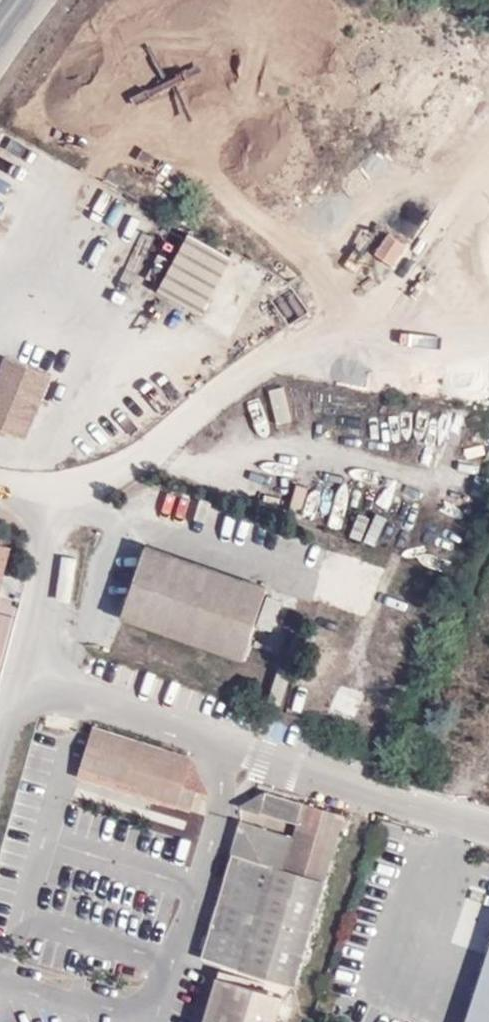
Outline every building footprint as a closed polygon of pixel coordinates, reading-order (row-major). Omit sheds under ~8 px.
[(395,217),(370,253),(393,269),(418,233),(395,217)] [(158,290),(201,313),(233,256),(189,232),(158,290)] [(27,438),(54,374),(5,354),(0,366),(0,427),(27,438)] [(268,391),(277,427),(294,422),(284,386),(268,391)] [(238,657),(264,587),(148,544),(123,615),(238,657)] [(332,714),(351,725),(365,702),(346,691),(332,714)] [(204,787),(187,754),(91,726),(76,774),(187,810),(193,788),(204,792),(204,787)] [(203,957),(295,985),(346,813),(303,801),(294,835),(240,818),(230,852),(233,853),(203,957)] [(467,1021),(488,1021),(488,951),(467,1021)] [(281,997),(217,978),(204,1021),(274,1021),(281,997)]
